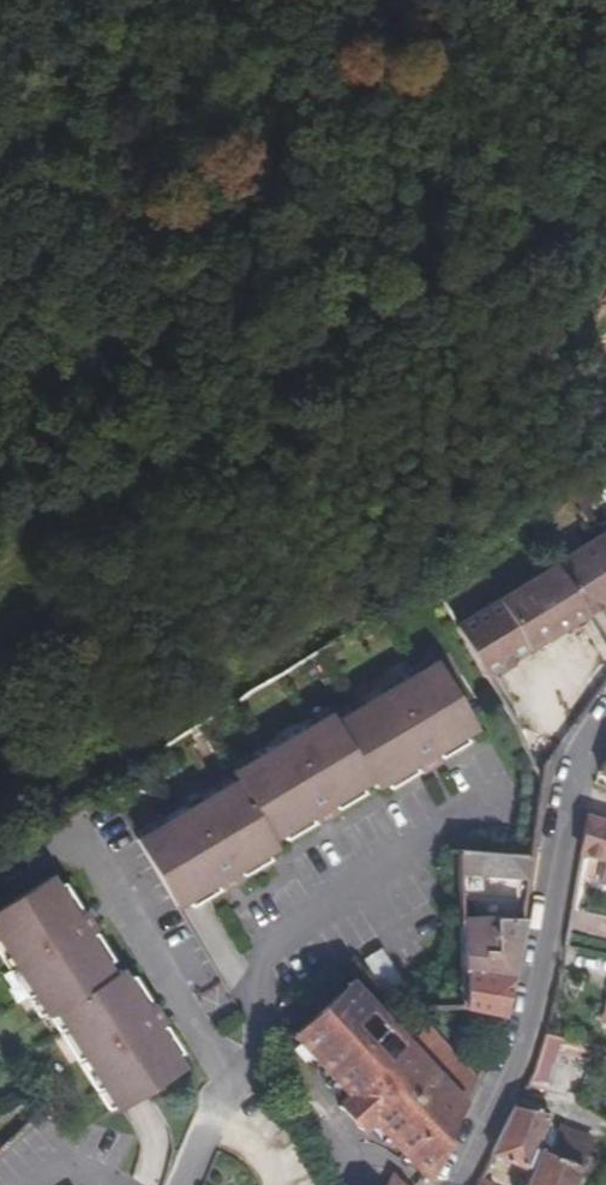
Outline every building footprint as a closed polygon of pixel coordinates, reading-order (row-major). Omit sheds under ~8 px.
[(485,676),(490,673),(605,602),(605,534),(460,622),(455,625),(485,676)] [(426,658),(410,668),(414,674),(430,664),(426,658)] [(413,766),(415,764),(420,772),(439,760),(434,753),(436,751),(463,735),(473,729),(433,662),(430,664),(414,674),(412,675),(383,692),(358,707),(356,709),(339,719),(334,722),(370,781),(375,789),(385,782),(413,766)] [(412,675),(408,669),(381,686),(383,692),(412,675)] [(379,686),(368,693),(355,701),(358,707),(383,692),(379,686)] [(352,703),(335,713),(339,719),(356,709),(352,703)] [(310,725),(327,715),(323,710),(307,720),(310,725)] [(330,805),(332,803),(359,787),(370,781),(334,722),(329,714),(327,715),(310,725),(308,727),(282,742),(279,744),(252,760),(234,771),(230,773),(235,780),(270,840),(280,834),(309,816),(314,823),(334,811),(330,805)] [(282,742),(308,727),(304,721),(278,737),(282,742)] [(441,758),(467,742),(463,735),(436,751),(441,758)] [(279,744),(276,738),(265,745),(249,754),(252,760),(279,744)] [(234,771),(252,760),(248,754),(230,765),(234,771)] [(389,789),(417,772),(413,766),(385,782),(389,789)] [(214,793),(232,782),(228,776),(211,786),(214,793)] [(237,870),(264,854),(275,848),(270,840),(235,780),(232,782),(214,793),(185,810),(156,827),(139,838),(136,840),(176,906),(186,900),(213,884),(215,883),(219,890),(239,878),(235,871),(237,870)] [(185,810),(214,793),(209,787),(182,803),(185,810)] [(359,787),(332,803),(336,809),(362,794),(359,787)] [(185,810),(181,803),(169,811),(153,821),(156,827),(185,810)] [(309,816),(280,834),(284,840),(313,822),(309,816)] [(587,817),(580,854),(605,861),(605,822),(587,817)] [(139,838),(156,827),(153,822),(136,832),(139,838)] [(264,854),(237,870),(241,877),(268,860),(264,854)] [(461,858),(462,875),(529,879),(532,859),(461,858)] [(15,966),(16,968),(33,994),(34,996),(45,1013),(47,1016),(54,1012),(111,975),(105,965),(88,937),(87,935),(94,931),(81,912),(74,916),(73,915),(56,887),(49,877),(0,908),(0,943),(15,966)] [(56,887),(73,915),(79,911),(62,883),(56,887)] [(213,884),(186,900),(190,907),(217,891),(213,884)] [(512,980),(523,921),(463,919),(464,973),(512,980)] [(88,937),(105,965),(111,961),(95,933),(88,937)] [(0,943),(0,958),(8,970),(15,966),(0,943)] [(16,968),(9,972),(17,985),(26,999),(33,994),(16,968)] [(144,1010),(124,980),(118,971),(111,975),(54,1012),(56,1016),(67,1033),(68,1034),(85,1061),(85,1062),(102,1088),(103,1090),(114,1107),(116,1110),(180,1069),(174,1059),(157,1030),(164,1026),(150,1006),(144,1010)] [(502,1017),(512,980),(464,973),(466,1010),(502,1017)] [(144,1010),(150,1006),(132,977),(124,980),(144,1010)] [(407,1048),(392,1032),(351,985),(296,1035),(353,1098),(341,1108),(360,1131),(373,1120),(407,1156),(389,1174),(399,1184),(425,1184),(463,1108),(407,1048)] [(45,1013),(34,996),(27,1000),(37,1018),(45,1013)] [(67,1033),(56,1016),(50,1021),(60,1037),(67,1033)] [(157,1030),(174,1059),(181,1055),(164,1026),(157,1030)] [(429,1028),(407,1048),(463,1108),(476,1082),(429,1028)] [(531,1085),(550,1089),(561,1036),(541,1032),(531,1085)] [(85,1061),(68,1034),(61,1039),(78,1065),(85,1061)] [(102,1088),(85,1062),(79,1066),(96,1093),(102,1088)] [(114,1107),(103,1090),(97,1094),(107,1111),(114,1107)] [(407,1156),(373,1120),(360,1131),(341,1108),(320,1127),(372,1184),(376,1184),(389,1174),(407,1156)] [(515,1108),(493,1157),(527,1171),(549,1115),(515,1108)] [(556,1123),(529,1184),(574,1184),(592,1139),(556,1123)]
